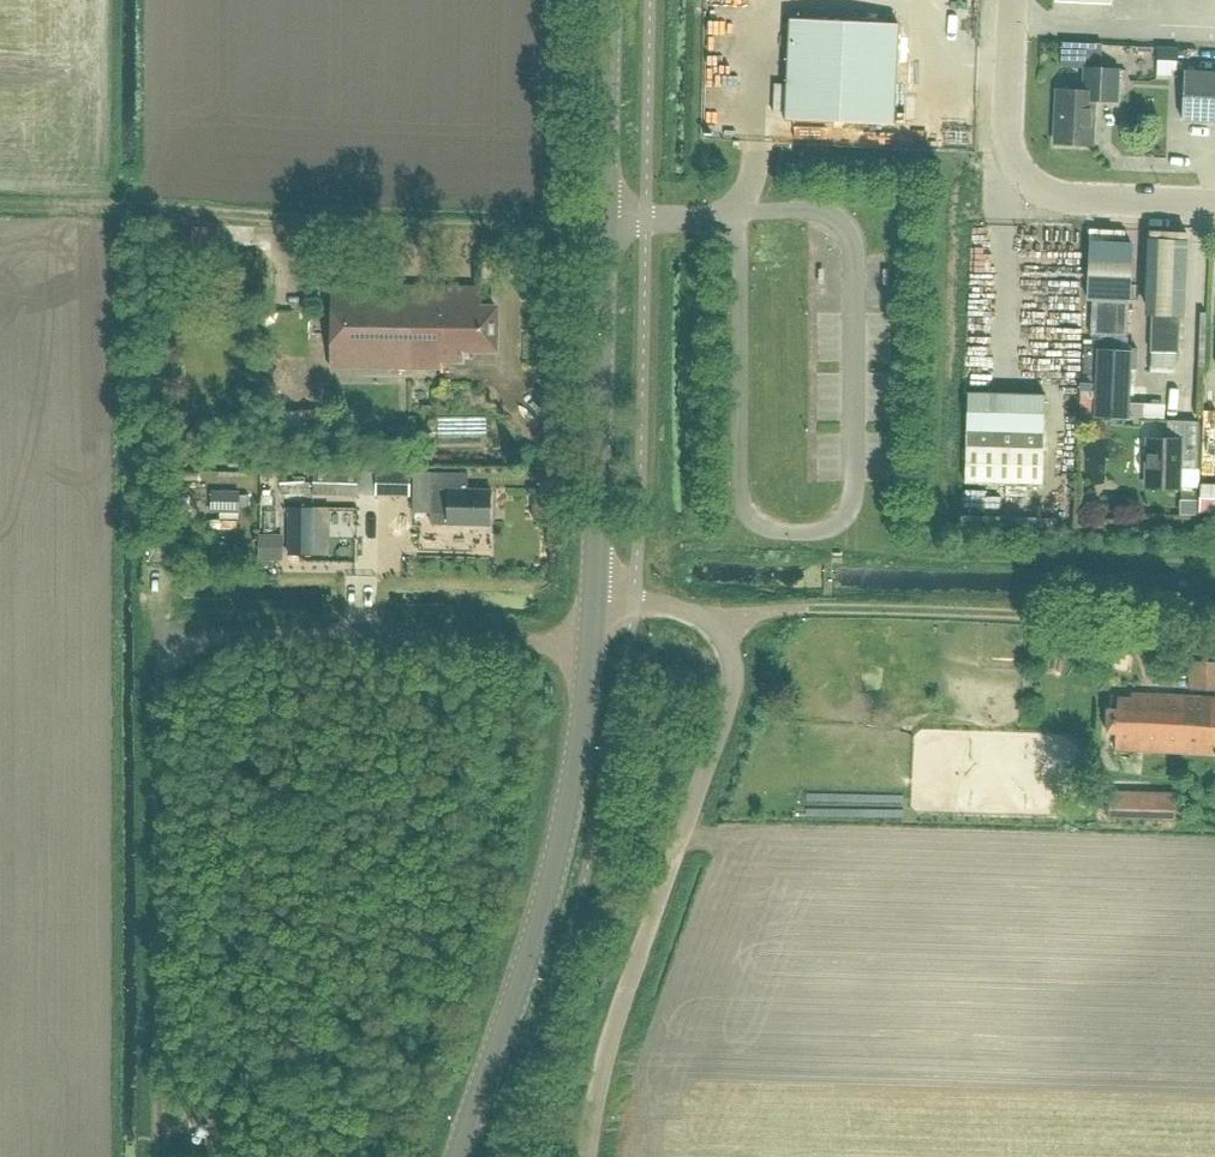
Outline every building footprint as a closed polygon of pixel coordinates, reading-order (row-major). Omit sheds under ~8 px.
[(898,24),(790,18),(786,119),(894,124),(898,24)] [(1118,69),(1085,68),(1084,91),(1058,89),(1055,144),(1092,145),(1094,100),(1117,101),(1118,69)] [(1184,70),(1182,120),(1214,122),(1214,72),(1184,70)] [(1089,266),(1127,264),(1125,228),(1088,230),(1089,266)] [(1087,298),(1129,298),(1129,267),(1087,267),(1087,298)] [(482,288),(332,285),(330,367),(442,369),(442,362),(464,363),(465,351),(494,351),(495,306),(481,306),(482,288)] [(1129,303),(1093,301),(1091,336),(1127,338),(1129,303)] [(1177,317),(1150,316),(1149,354),(1176,355),(1177,317)] [(1131,350),(1097,348),(1096,386),(1080,385),(1079,416),(1094,416),(1094,417),(1128,419),(1131,350)] [(1045,395),(968,393),(965,483),(1043,485),(1045,395)] [(1165,414),(1165,400),(1144,400),(1144,414),(1165,414)] [(1196,421),(1167,420),(1166,439),(1147,439),(1146,487),(1179,488),(1179,470),(1198,471),(1199,458),(1195,457),(1196,421)] [(459,473),(411,472),(410,511),(428,512),(428,524),(448,524),(491,525),(492,490),(459,489),(459,473)] [(211,492),(211,512),(240,512),(240,492),(211,492)] [(288,507),(288,555),(314,555),(314,507),(288,507)] [(259,535),(259,561),(276,561),(277,535),(259,535)] [(1191,656),(1190,684),(1214,684),(1214,656),(1191,656)] [(1130,693),(1130,698),(1117,697),(1116,709),(1107,709),(1106,732),(1115,732),(1114,749),(1214,755),(1214,698),(1130,693)] [(1170,819),(1170,794),(1112,794),(1112,820),(1170,819)]
